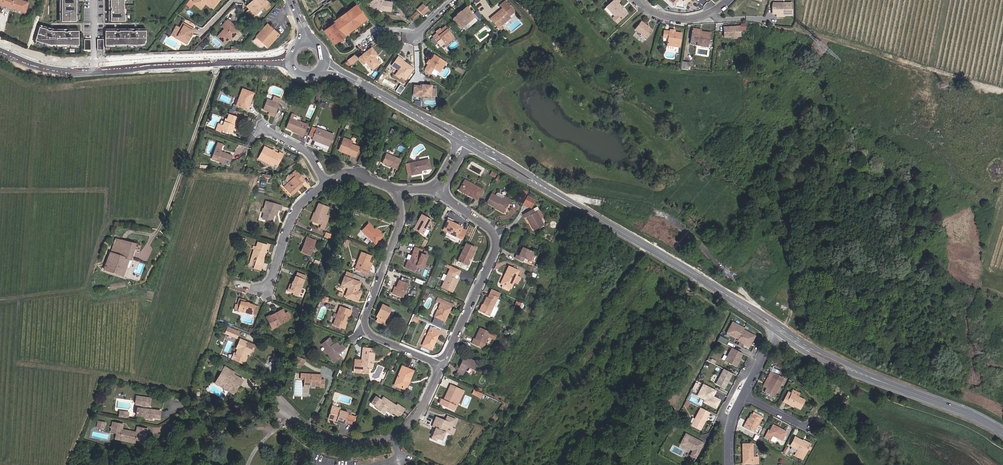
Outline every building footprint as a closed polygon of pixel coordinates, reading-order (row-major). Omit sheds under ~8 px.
[(11,8),(25,12),(28,3),(19,0),(0,0),(0,4),(2,5),(3,5),(11,7),(11,8)] [(76,0),(61,0),(61,5),(59,5),(59,18),(62,18),(62,22),(79,22),(79,9),(76,9),(76,0)] [(125,0),(108,0),(108,8),(109,8),(109,13),(108,13),(108,22),(125,22),(125,13),(125,5),(125,0)] [(207,1),(214,6),(219,0),(195,0),(193,3),(194,3),(201,8),(205,3),(207,1)] [(250,11),(255,15),(263,8),(267,4),(264,0),(254,0),(247,7),(250,11)] [(391,11),(392,2),(382,1),(383,0),(374,0),(370,3),(374,9),(377,6),(379,9),(380,8),(382,8),(383,10),(391,11)] [(619,0),(614,0),(606,7),(614,16),(618,21),(628,13),(624,9),(623,9),(622,8),(622,7),(619,3),(620,1),(619,0)] [(498,27),(506,21),(510,17),(509,15),(514,11),(506,1),(500,5),(503,8),(504,10),(501,14),(499,11),(490,18),(498,27)] [(791,16),(791,3),(772,4),(771,6),(772,14),(776,14),(776,16),(791,16)] [(422,15),(428,10),(423,4),(417,10),(422,15)] [(367,19),(357,5),(346,13),(340,17),(351,31),(356,27),(367,19)] [(611,17),(614,16),(606,7),(604,8),(611,17)] [(461,29),(474,18),(466,9),(453,19),(461,29)] [(339,16),(329,24),(330,26),(331,25),(335,22),(334,22),(340,17),(339,16)] [(335,22),(331,25),(330,26),(324,30),(335,45),(341,40),(345,37),(344,36),(351,31),(340,17),(334,22),(335,22)] [(188,21),(185,20),(179,31),(175,37),(186,44),(194,30),(186,25),(188,21)] [(221,26),(225,30),(217,37),(224,44),(229,39),(230,40),(237,33),(228,24),(230,23),(227,20),(221,26)] [(197,26),(188,21),(186,25),(194,30),(197,26)] [(634,29),(640,33),(646,38),(653,30),(641,21),(634,29)] [(79,45),(79,29),(70,29),(70,30),(65,30),(65,29),(54,29),(53,30),(48,28),(48,27),(40,25),(36,41),(45,44),(57,46),(63,46),(70,46),(79,45)] [(267,25),(256,37),(256,38),(257,39),(268,26),(267,25)] [(261,47),(264,44),(266,47),(277,34),(268,26),(257,39),(256,38),(253,42),(259,47),(261,47)] [(441,39),(445,43),(453,36),(445,27),(440,30),(438,33),(433,37),(437,42),(441,39)] [(739,36),(738,27),(722,27),(723,37),(729,37),(734,37),(739,36)] [(146,46),(146,29),(138,29),(132,30),(132,29),(119,29),(119,30),(114,30),(114,29),(105,29),(105,46),(113,46),(121,45),(128,46),(137,45),(146,46)] [(707,44),(709,33),(700,32),(692,30),(690,41),(696,42),(707,44)] [(343,42),(353,34),(351,31),(344,36),(345,37),(341,40),(343,42)] [(667,42),(667,44),(679,46),(681,33),(674,32),(669,32),(663,31),(662,37),(668,38),(667,42)] [(279,35),(277,34),(266,47),(268,48),(279,35)] [(377,54),(371,48),(359,58),(363,63),(366,61),(367,62),(373,69),(380,63),(374,57),(377,54)] [(356,61),(356,58),(354,55),(348,60),(351,64),(356,61)] [(435,75),(438,71),(444,61),(434,55),(430,60),(428,64),(425,68),(430,72),(435,75)] [(404,73),(410,64),(403,60),(398,56),(392,65),(404,73)] [(422,84),(422,85),(414,85),(413,95),(431,96),(431,90),(431,85),(422,84)] [(247,109),(253,93),(243,89),(237,105),(247,109)] [(267,99),(263,110),(270,113),(275,114),(279,104),(281,100),(267,94),(265,99),(267,99)] [(233,125),(235,126),(237,122),(238,118),(229,114),(227,119),(225,119),(223,126),(218,124),(217,128),(231,133),(232,130),(233,125)] [(307,125),(303,124),(303,123),(292,119),(294,115),(291,114),(285,128),(299,133),(299,134),(303,136),(307,125)] [(316,128),(311,126),(308,136),(313,138),(316,128)] [(334,135),(316,128),(313,138),(312,140),(329,146),(334,135)] [(352,144),(353,141),(343,138),(338,151),(355,157),(359,147),(352,144)] [(220,152),(222,145),(217,143),(212,157),(217,159),(217,161),(229,165),(232,157),(220,152)] [(279,152),(279,154),(265,147),(259,159),(268,163),(267,165),(272,168),(274,164),(278,165),(283,154),(279,152)] [(396,169),(400,159),(386,154),(382,163),(396,169)] [(430,168),(428,160),(410,164),(412,175),(421,173),(420,171),(430,168)] [(290,176),(292,179),(289,183),(284,187),(291,195),(302,185),(301,184),(304,181),(295,171),(290,176)] [(476,199),(481,190),(466,181),(461,190),(467,193),(466,194),(476,199)] [(491,194),(486,203),(495,207),(503,211),(508,203),(510,204),(512,201),(504,196),(502,199),(491,194)] [(530,207),(535,199),(527,195),(523,203),(530,207)] [(274,215),(275,213),(277,214),(278,210),(280,211),(282,206),(266,202),(264,209),(263,208),(262,212),(264,213),(262,219),(272,222),(274,215)] [(314,214),(315,215),(312,222),(321,225),(320,228),(324,230),(328,220),(327,219),(328,216),(325,215),(328,207),(318,204),(314,214)] [(543,225),(539,219),(542,217),(536,207),(523,215),(525,218),(526,217),(534,230),(543,225)] [(417,223),(418,223),(415,230),(422,234),(426,227),(431,219),(421,214),(417,223)] [(451,235),(462,240),(466,231),(461,229),(462,227),(447,221),(443,230),(452,234),(451,235)] [(380,233),(379,234),(374,230),(368,224),(361,231),(375,244),(383,236),(380,233)] [(311,255),(316,241),(307,237),(301,252),(311,255)] [(112,269),(115,271),(115,273),(123,276),(126,267),(132,269),(134,260),(131,260),(134,250),(139,251),(141,245),(136,244),(124,240),(116,238),(111,252),(110,252),(104,269),(111,271),(112,269)] [(251,258),(256,260),(256,262),(262,263),(267,246),(257,243),(255,250),(254,249),(251,258)] [(465,264),(468,258),(470,259),(475,248),(466,243),(458,261),(465,264)] [(530,261),(534,252),(522,247),(518,256),(516,255),(514,258),(522,262),(524,258),(527,260),(530,261)] [(416,266),(422,268),(426,256),(421,254),(413,251),(409,260),(407,260),(404,268),(414,271),(416,266)] [(369,271),(366,270),(368,263),(370,256),(361,253),(355,270),(367,274),(369,271)] [(260,271),(262,264),(262,263),(256,262),(253,269),(260,271)] [(516,275),(518,271),(508,266),(505,275),(506,275),(502,283),(503,283),(511,287),(513,282),(516,275)] [(452,267),(442,288),(451,293),(458,279),(456,279),(460,271),(452,267)] [(341,286),(349,288),(345,296),(350,298),(350,299),(357,302),(361,293),(357,292),(360,283),(352,280),(354,274),(347,271),(341,286)] [(290,290),(294,291),(293,293),(293,295),(298,297),(306,276),(297,273),(292,284),(290,290)] [(402,297),(409,280),(402,277),(400,281),(399,280),(396,288),(394,294),(402,297)] [(497,297),(500,293),(492,289),(489,294),(497,297)] [(489,316),(497,297),(489,294),(488,297),(486,297),(479,311),(489,316)] [(240,301),(239,305),(237,305),(235,304),(234,309),(255,315),(258,306),(246,303),(240,301)] [(391,309),(382,304),(379,311),(380,312),(378,318),(376,321),(383,324),(390,328),(392,323),(385,320),(391,309)] [(444,321),(450,308),(440,304),(435,317),(444,321)] [(340,307),(333,324),(342,327),(347,314),(349,315),(350,311),(340,307)] [(287,320),(282,310),(267,318),(272,328),(287,320)] [(748,346),(753,336),(742,330),(743,328),(732,323),(727,333),(737,339),(736,340),(748,346)] [(431,349),(439,331),(431,327),(422,345),(431,349)] [(494,339),(496,335),(480,328),(475,339),(473,338),(471,343),(481,348),(484,343),(484,344),(488,336),(494,339)] [(728,340),(719,336),(717,341),(726,345),(728,340)] [(337,344),(335,346),(334,344),(329,338),(322,344),(326,349),(324,351),(326,354),(327,353),(334,362),(340,357),(337,354),(344,349),(341,345),(339,347),(337,344)] [(253,350),(255,346),(240,339),(236,348),(239,349),(234,360),(242,363),(246,356),(244,355),(245,352),(249,354),(251,349),(253,350)] [(362,353),(361,359),(358,359),(357,370),(360,370),(360,368),(370,369),(371,363),(373,363),(374,352),(373,352),(373,348),(363,347),(362,353)] [(739,360),(742,354),(731,348),(725,361),(736,367),(740,361),(739,360)] [(464,356),(457,371),(463,374),(467,366),(473,369),(476,362),(464,356)] [(301,364),(302,365),(304,360),(297,357),(293,365),(299,368),(301,364)] [(221,382),(218,386),(233,395),(238,386),(242,380),(233,374),(234,372),(224,366),(216,379),(221,382)] [(405,389),(412,371),(402,366),(394,385),(405,389)] [(766,387),(774,374),(777,375),(779,372),(772,368),(763,386),(766,387)] [(725,389),(732,374),(724,369),(716,385),(725,389)] [(320,375),(304,374),(304,380),(304,386),(309,386),(311,386),(311,388),(314,388),(314,386),(320,386),(319,388),(323,388),(324,380),(320,380),(320,375)] [(773,397),(783,378),(777,375),(774,374),(766,387),(764,392),(773,397)] [(712,396),(714,394),(710,392),(711,388),(703,384),(697,396),(705,400),(704,403),(716,409),(720,400),(712,396)] [(455,405),(453,404),(460,389),(450,385),(443,400),(441,399),(439,404),(453,410),(455,405)] [(800,409),(804,400),(798,397),(791,393),(791,395),(789,398),(786,396),(783,402),(786,404),(787,402),(794,406),(793,406),(800,409)] [(144,417),(147,418),(147,419),(152,420),(152,418),(160,419),(161,411),(147,409),(148,406),(149,406),(150,398),(137,397),(136,405),(140,405),(140,408),(137,408),(136,416),(144,417)] [(399,417),(404,409),(397,404),(396,406),(383,398),(381,401),(375,397),(371,404),(377,408),(376,409),(384,414),(386,411),(391,415),(392,413),(399,417)] [(355,417),(347,415),(348,413),(339,410),(340,408),(331,406),(328,417),(336,420),(336,422),(345,425),(345,422),(352,424),(355,417)] [(704,424),(710,413),(701,408),(692,425),(701,430),(703,426),(702,424),(703,423),(704,424)] [(753,433),(760,419),(752,414),(751,414),(748,419),(747,418),(743,427),(753,433)] [(445,431),(447,426),(451,428),(449,432),(453,434),(455,429),(451,428),(455,419),(446,416),(444,420),(435,417),(431,426),(435,427),(436,428),(435,431),(433,430),(432,431),(431,435),(431,436),(430,438),(435,440),(436,438),(441,440),(445,431)] [(121,435),(120,440),(135,443),(136,438),(140,438),(146,439),(148,429),(137,427),(136,433),(122,430),(123,425),(113,423),(113,426),(111,428),(112,429),(111,433),(117,434),(121,435)] [(782,440),(786,432),(779,428),(779,430),(772,426),(770,431),(768,430),(764,437),(770,440),(773,436),(777,438),(782,440)] [(696,458),(704,443),(695,439),(694,440),(692,439),(693,438),(686,434),(681,445),(693,451),(691,456),(696,458)] [(809,446),(810,444),(804,441),(803,443),(802,443),(803,441),(795,437),(790,446),(797,449),(794,455),(802,459),(807,449),(809,446)] [(755,457),(755,445),(755,444),(754,444),(742,444),(743,463),(758,463),(757,457),(755,457)]
